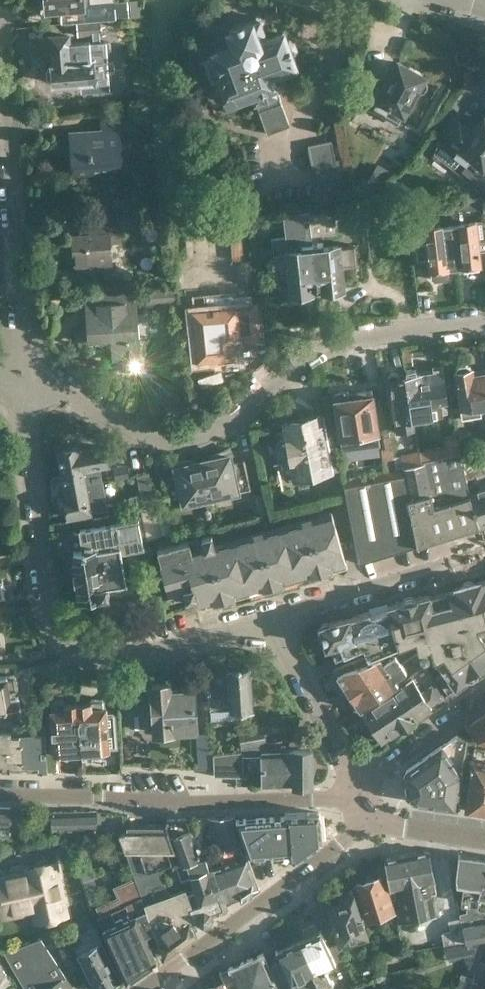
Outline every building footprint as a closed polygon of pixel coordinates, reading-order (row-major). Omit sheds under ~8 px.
[(77,21),(100,19),(117,18),(117,17),(130,16),(128,0),(120,0),(115,0),(109,0),(91,1),(91,0),(46,0),(47,7),(60,6),(62,22),(77,21)] [(267,36),(261,21),(263,18),(256,15),(254,19),(242,24),(229,29),(235,43),(215,51),(217,54),(205,59),(213,79),(221,76),(229,99),(252,91),(263,120),(268,133),(290,125),(271,73),(295,64),(292,54),(294,53),(297,47),(295,40),(289,38),(286,40),(283,30),(267,36)] [(117,18),(100,19),(101,30),(118,28),(117,18)] [(100,19),(77,21),(78,35),(101,32),(101,30),(100,19)] [(97,40),(94,38),(68,41),(67,34),(52,35),(54,59),(53,59),(53,63),(52,63),(53,65),(50,66),(47,69),(48,77),(51,79),(54,79),(54,81),(77,79),(81,83),(88,82),(91,78),(100,77),(99,59),(97,60),(96,51),(98,50),(97,40)] [(383,90),(372,83),(361,102),(384,115),(385,113),(390,116),(391,113),(394,115),(398,109),(404,113),(416,91),(418,91),(419,92),(420,92),(421,91),(423,91),(424,90),(425,89),(426,89),(426,87),(426,85),(426,84),(426,82),(425,81),(424,80),(423,79),(425,76),(399,61),(383,90)] [(118,129),(136,128),(135,108),(100,110),(101,128),(69,130),(72,172),(121,169),(118,129)] [(480,187),(484,186),(484,117),(473,132),(456,118),(438,141),(455,155),(457,153),(465,160),(458,169),(480,187)] [(332,139),(309,144),(313,168),(315,167),(320,187),(345,181),(341,158),(336,159),(332,139)] [(376,201),(411,197),(410,189),(393,176),(376,197),(376,201)] [(113,211),(130,210),(129,198),(113,200),(113,211)] [(460,209),(459,198),(449,199),(456,263),(465,262),(466,270),(479,268),(479,260),(481,260),(480,251),(484,250),(484,218),(461,221),(460,209)] [(449,275),(448,264),(456,263),(449,199),(438,200),(439,211),(441,224),(426,226),(431,266),(432,266),(434,277),(436,279),(446,278),(449,275)] [(317,235),(337,233),(334,208),(310,210),(313,242),(318,283),(323,283),(324,289),(326,289),(326,291),(330,294),(339,294),(342,289),(342,287),(344,287),(342,264),(356,262),(354,244),(340,246),(340,244),(338,244),(338,239),(318,240),(317,235)] [(313,242),(310,210),(285,213),(287,234),(272,236),(274,255),(271,259),(272,266),(276,270),(276,272),(290,270),(292,292),(294,292),(294,294),(299,298),(308,297),(311,293),(311,290),(313,290),(312,284),(318,283),(313,242)] [(125,223),(142,222),(141,211),(124,212),(125,223)] [(113,257),(111,242),(122,241),(120,217),(88,220),(89,233),(73,234),(75,269),(100,267),(100,272),(114,271),(113,257)] [(152,276),(162,275),(161,263),(151,264),(152,276)] [(147,289),(148,304),(176,302),(175,287),(147,289)] [(142,368),(138,311),(136,291),(89,294),(92,330),(88,330),(88,340),(112,338),(113,359),(120,359),(120,369),(142,368)] [(209,311),(192,312),(196,362),(230,360),(229,342),(255,340),(253,309),(240,310),(239,292),(208,295),(209,311)] [(471,366),(468,364),(459,365),(457,369),(458,372),(456,372),(463,416),(482,413),(481,405),(484,404),(484,373),(474,375),(473,369),(472,369),(471,366)] [(412,418),(406,376),(406,374),(400,375),(397,371),(391,372),(389,376),(390,383),(392,383),(395,398),(392,399),(395,420),(398,420),(399,429),(413,427),(412,418)] [(406,376),(412,418),(443,413),(442,403),(447,402),(442,371),(406,376)] [(341,438),(379,433),(374,394),(373,394),(372,388),(350,391),(347,389),(338,391),(336,393),(337,399),(335,399),(341,438)] [(288,480),(339,470),(341,469),(337,445),(327,447),(321,415),(285,422),(286,427),(281,428),(282,436),(275,443),(278,461),(281,461),(283,478),(288,480)] [(448,454),(461,451),(458,434),(445,437),(448,454)] [(106,446),(105,446),(79,450),(79,446),(59,449),(64,471),(80,468),(84,484),(89,482),(88,477),(102,475),(100,464),(108,463),(108,460),(114,460),(116,457),(114,448),(110,446),(106,446)] [(213,458),(203,460),(211,497),(251,487),(245,458),(232,462),(230,455),(233,453),(230,447),(211,455),(213,458)] [(394,468),(360,474),(343,478),(342,477),(341,478),(356,565),(419,546),(480,526),(468,488),(466,480),(484,474),(484,464),(484,463),(482,450),(462,454),(461,451),(448,454),(423,461),(402,467),(395,468),(394,468)] [(402,467),(423,461),(420,450),(393,458),(395,468),(394,468),(395,468),(402,467)] [(211,497),(203,460),(193,462),(193,459),(172,460),(172,467),(176,467),(177,475),(164,477),(171,506),(211,497)] [(360,474),(359,474),(357,462),(342,465),(345,477),(342,477),(343,478),(360,474)] [(84,484),(80,468),(64,471),(69,495),(64,496),(65,500),(62,501),(60,504),(61,510),(64,512),(68,511),(69,516),(108,507),(102,480),(89,482),(84,484)] [(108,480),(121,477),(119,468),(106,471),(108,480)] [(466,480),(468,488),(480,526),(484,524),(484,474),(466,480)] [(139,506),(150,504),(147,490),(128,494),(131,508),(139,506)] [(262,491),(250,494),(256,518),(268,515),(262,491)] [(155,505),(139,508),(145,537),(160,533),(155,505)] [(198,593),(199,599),(209,597),(210,601),(212,603),(216,603),(216,604),(348,567),(333,510),(318,514),(320,522),(217,550),(212,533),(158,548),(173,600),(198,593)] [(140,517),(81,528),(84,549),(74,551),(81,598),(83,598),(84,603),(101,600),(100,595),(101,595),(100,589),(109,587),(108,580),(125,577),(121,549),(144,545),(140,517)] [(421,652),(422,653),(422,654),(423,655),(424,655),(424,656),(426,656),(427,656),(428,655),(430,654),(430,653),(430,652),(431,651),(430,645),(433,645),(434,655),(445,671),(437,677),(449,694),(468,680),(474,680),(478,677),(480,672),(484,668),(484,580),(477,582),(471,580),(466,581),(462,585),(449,589),(450,593),(432,597),(431,594),(417,597),(412,595),(407,597),(403,601),(390,604),(390,607),(372,612),(371,608),(352,614),(351,611),(319,620),(320,624),(318,628),(318,634),(320,639),(325,641),(326,645),(330,644),(335,657),(363,645),(367,654),(352,660),(354,664),(381,659),(384,663),(396,656),(390,647),(416,635),(419,652),(421,652)] [(426,666),(422,659),(418,653),(412,657),(420,670),(426,666)] [(381,659),(354,664),(338,675),(350,694),(370,680),(373,683),(401,664),(396,656),(384,663),(381,659)] [(370,680),(350,694),(353,698),(351,699),(351,703),(354,708),(358,710),(360,708),(361,710),(399,685),(396,680),(407,673),(401,664),(373,683),(370,680)] [(233,707),(251,706),(249,665),(228,666),(229,670),(225,670),(225,667),(209,668),(210,676),(208,677),(210,710),(227,709),(227,713),(233,713),(233,707)] [(0,676),(0,712),(20,709),(18,695),(14,696),(14,691),(18,688),(16,675),(13,674),(0,676)] [(432,684),(432,685),(422,691),(414,679),(395,692),(413,720),(432,707),(430,705),(442,697),(432,684)] [(155,731),(197,729),(194,688),(171,689),(170,682),(152,683),(154,712),(149,712),(146,715),(147,728),(149,730),(155,729),(155,731)] [(395,692),(363,713),(358,717),(368,731),(367,737),(371,742),(377,743),(381,740),(382,742),(399,730),(400,731),(415,721),(413,720),(395,692)] [(106,706),(105,700),(103,697),(91,698),(89,701),(78,702),(81,750),(108,748),(118,747),(116,709),(113,706),(106,706)] [(66,703),(64,700),(53,701),(51,704),(52,717),(50,717),(51,726),(45,727),(46,747),(47,770),(60,770),(59,751),(81,750),(78,702),(66,703)] [(469,725),(479,739),(484,735),(484,736),(484,713),(469,725)] [(46,747),(45,727),(44,724),(44,715),(34,716),(34,725),(33,725),(33,732),(21,733),(21,735),(24,769),(47,770),(46,747)] [(242,745),(267,741),(264,726),(239,730),(241,746),(242,745)] [(24,769),(21,735),(11,735),(11,731),(0,731),(0,769),(24,769)] [(214,765),(212,732),(197,732),(200,766),(214,765)] [(471,739),(457,734),(407,769),(403,778),(407,795),(413,801),(457,808),(457,805),(462,805),(471,739)] [(214,754),(215,775),(236,776),(236,785),(282,783),(282,753),(282,745),(282,739),(267,741),(242,745),(243,750),(214,754)] [(462,805),(465,806),(465,809),(484,812),(484,746),(476,744),(476,740),(471,739),(462,805)] [(282,783),(294,783),(294,784),(312,783),(311,748),(294,749),(294,750),(286,750),(286,745),(282,745),(282,753),(282,783)] [(9,830),(10,806),(0,806),(0,837),(9,837),(9,830)] [(97,826),(104,826),(104,810),(95,810),(95,809),(51,810),(52,826),(79,826),(79,827),(97,827),(97,826)] [(322,839),(319,811),(271,813),(236,814),(241,827),(247,826),(249,853),(290,850),(294,858),(322,839)] [(223,862),(248,854),(244,841),(234,814),(206,815),(212,833),(200,838),(204,850),(213,847),(215,851),(219,850),(223,862)] [(182,862),(200,856),(186,816),(164,818),(168,829),(171,835),(172,835),(182,862)] [(196,918),(186,893),(185,888),(170,893),(161,868),(175,862),(170,848),(175,848),(171,835),(168,829),(127,828),(119,830),(145,902),(164,955),(196,932),(192,920),(196,918)] [(62,856),(75,853),(73,837),(59,839),(62,856)] [(386,887),(388,892),(392,891),(398,921),(440,912),(427,847),(385,855),(391,886),(386,887)] [(484,938),(484,856),(458,853),(456,872),(457,882),(466,883),(462,902),(469,903),(468,912),(461,914),(461,917),(466,942),(484,938)] [(186,893),(196,918),(197,918),(198,920),(204,923),(211,921),(213,915),(213,913),(227,908),(228,905),(225,898),(225,899),(213,866),(212,863),(209,865),(205,854),(200,856),(182,862),(177,864),(181,876),(191,873),(196,889),(186,893)] [(248,854),(223,862),(213,866),(225,899),(225,898),(239,893),(242,899),(260,887),(248,854)] [(2,916),(42,907),(44,918),(66,914),(56,862),(25,868),(25,871),(0,876),(0,907),(2,916)] [(393,909),(388,892),(386,887),(383,874),(356,883),(367,917),(393,909)] [(127,902),(108,911),(97,916),(125,981),(157,959),(145,932),(154,929),(146,907),(135,885),(122,891),(127,902)] [(367,937),(365,933),(367,932),(353,891),(330,898),(331,902),(328,903),(340,941),(352,937),(354,941),(367,937)] [(445,946),(466,942),(461,917),(440,921),(445,946)] [(316,925),(313,924),(304,927),(304,931),(306,935),(298,938),(319,984),(321,988),(326,988),(334,986),(325,967),(345,958),(338,943),(329,947),(321,929),(318,930),(316,925)] [(115,987),(116,980),(120,978),(102,942),(105,941),(97,925),(80,933),(82,937),(72,942),(96,988),(99,988),(103,987),(106,988),(110,988),(115,987)] [(41,937),(4,951),(25,984),(28,988),(75,988),(41,937)] [(283,984),(290,981),(291,982),(302,977),(307,988),(309,988),(319,984),(298,938),(276,949),(281,959),(274,962),(283,984)] [(445,957),(445,965),(471,968),(472,949),(446,947),(445,957)] [(263,951),(220,971),(225,981),(224,982),(226,988),(271,988),(278,986),(283,984),(274,962),(269,964),(263,951)] [(484,967),(484,963),(479,960),(476,970),(483,973),(484,967)] [(14,983),(0,962),(0,988),(2,988),(14,983)]
